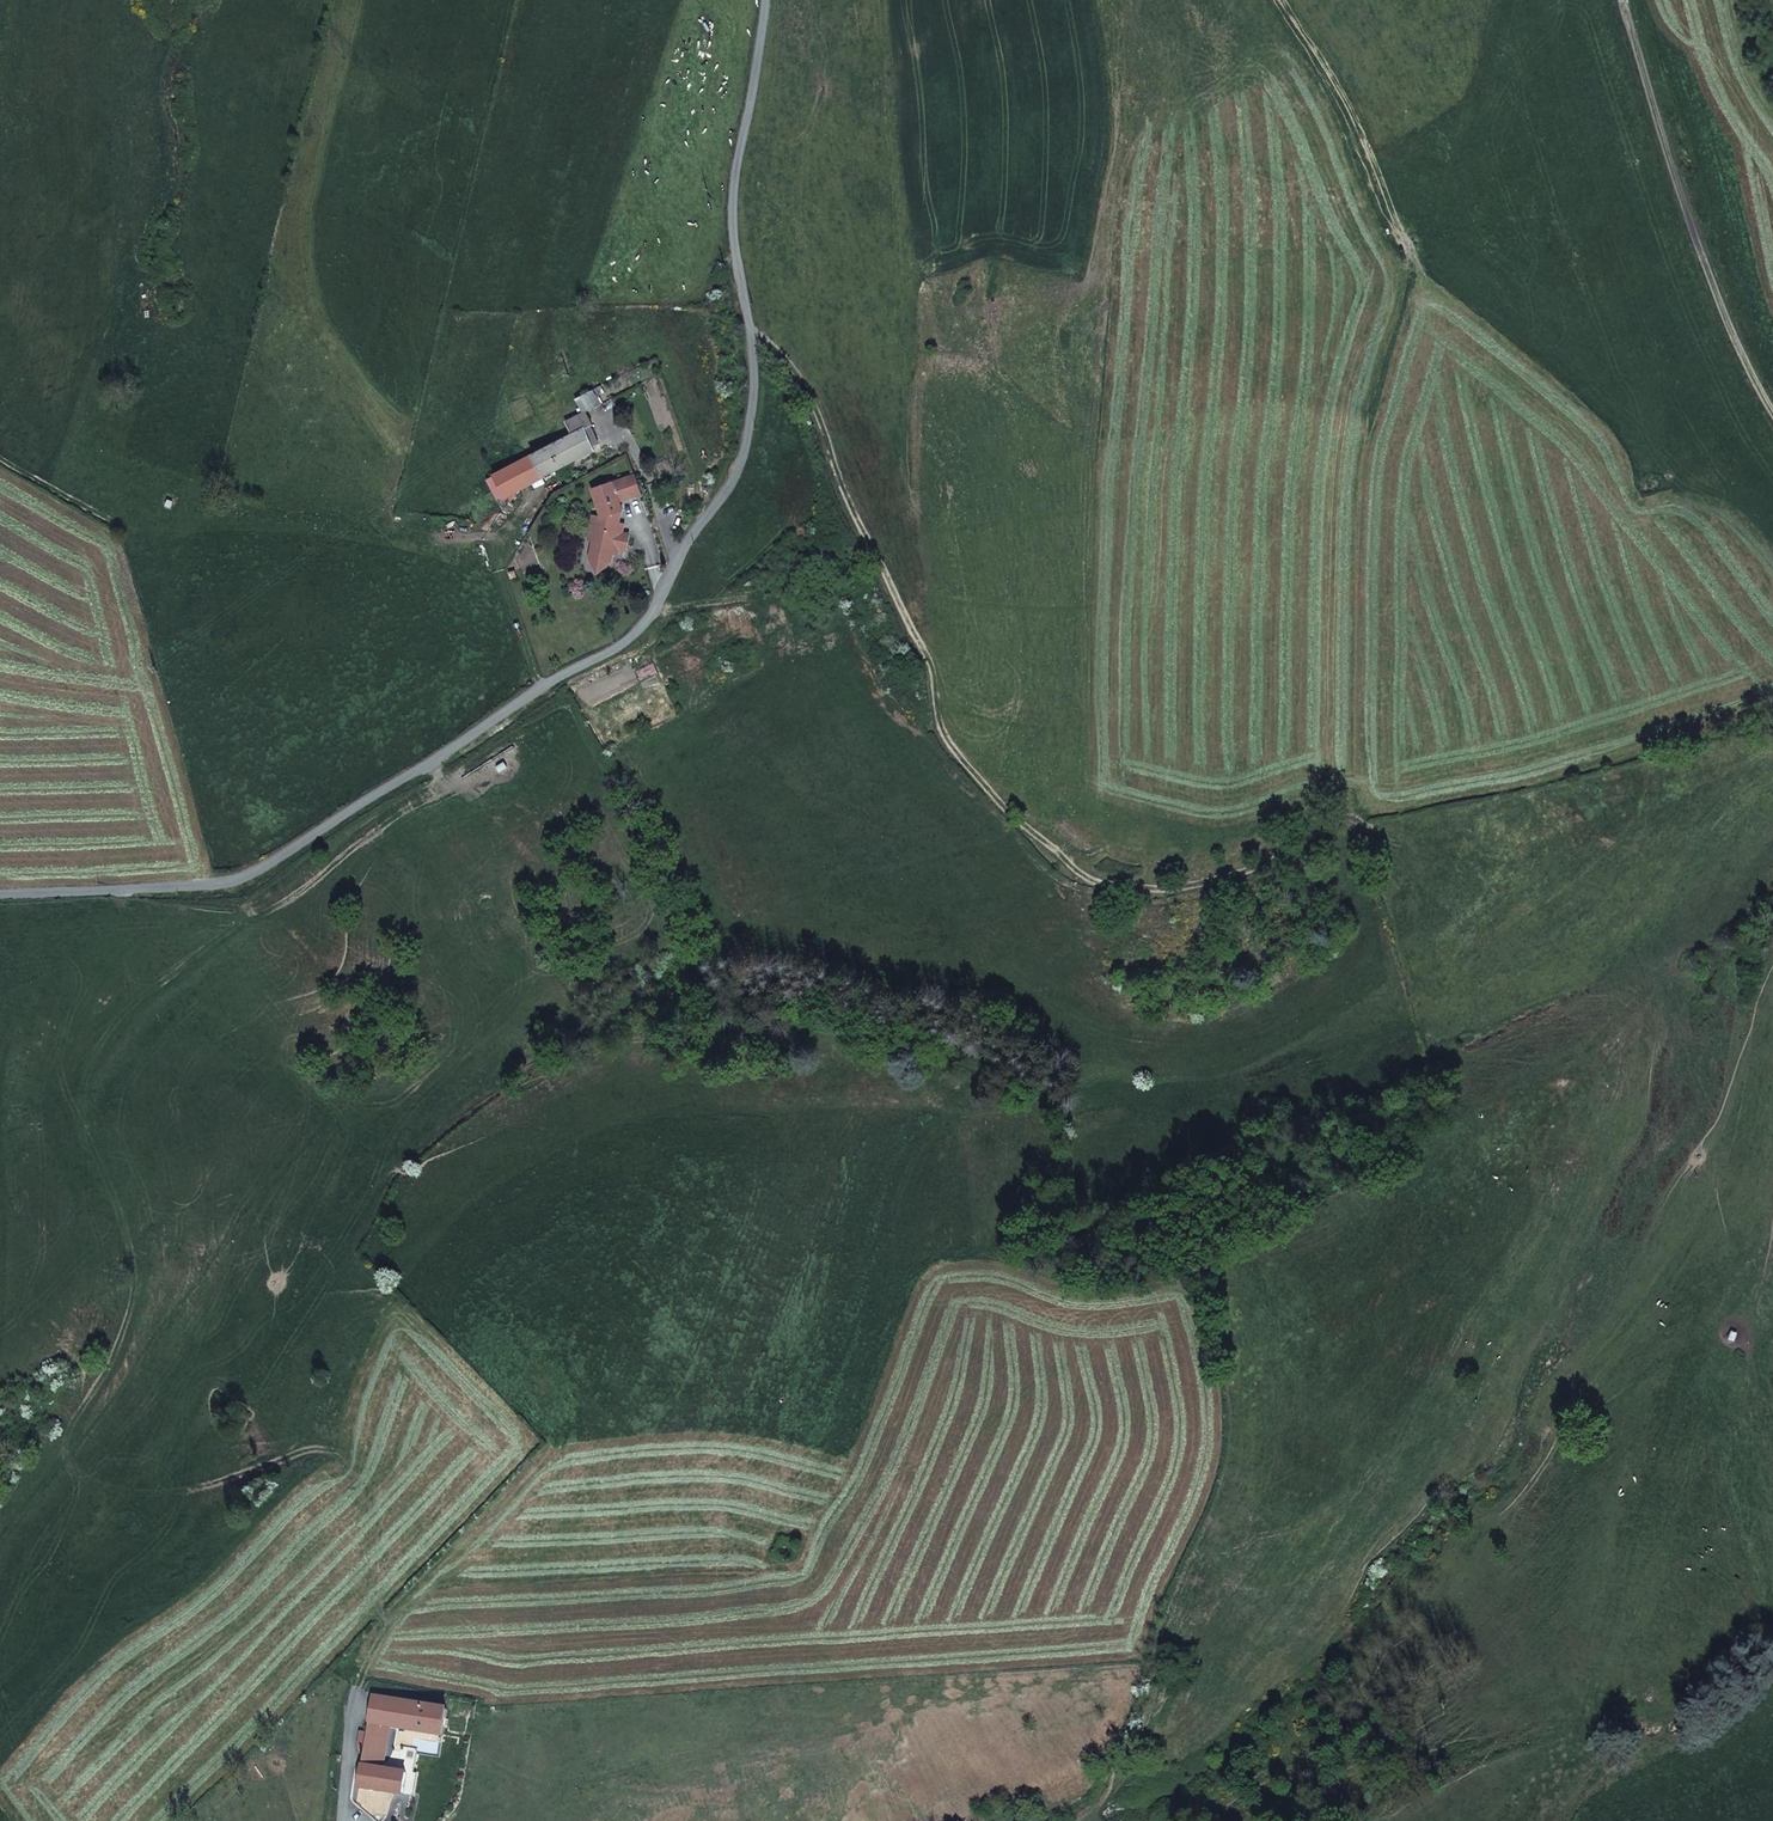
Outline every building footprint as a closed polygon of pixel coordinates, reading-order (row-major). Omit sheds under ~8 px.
[(581,403),(587,415),(590,414),(607,406),(601,393),(581,403)] [(570,424),(576,436),(588,430),(596,427),(590,414),(587,415),(570,424)] [(576,436),(536,456),(546,476),(595,452),(593,445),(588,430),(576,436)] [(546,476),(536,456),(511,468),(519,489),(546,476)] [(519,489),(511,468),(497,475),(506,495),(519,489)] [(506,495),(497,475),(490,478),(499,498),(506,495)] [(646,498),(640,479),(596,491),(604,520),(601,530),(592,529),(588,543),(594,544),(589,564),(596,576),(609,569),(612,558),(620,554),(627,555),(631,540),(623,537),(625,528),(620,528),(623,516),(625,515),(623,505),(646,498)] [(594,518),(592,529),(601,530),(604,520),(594,518)] [(636,672),(639,679),(656,672),(653,665),(636,672)] [(449,1707),(375,1701),(371,1727),(395,1730),(416,1732),(446,1736),(449,1707)] [(365,1757),(363,1768),(388,1772),(395,1730),(371,1727),(369,1736),(365,1757)] [(360,1756),(365,1757),(369,1736),(364,1735),(360,1756)] [(359,1791),(405,1798),(409,1775),(388,1772),(363,1768),(359,1791)]
